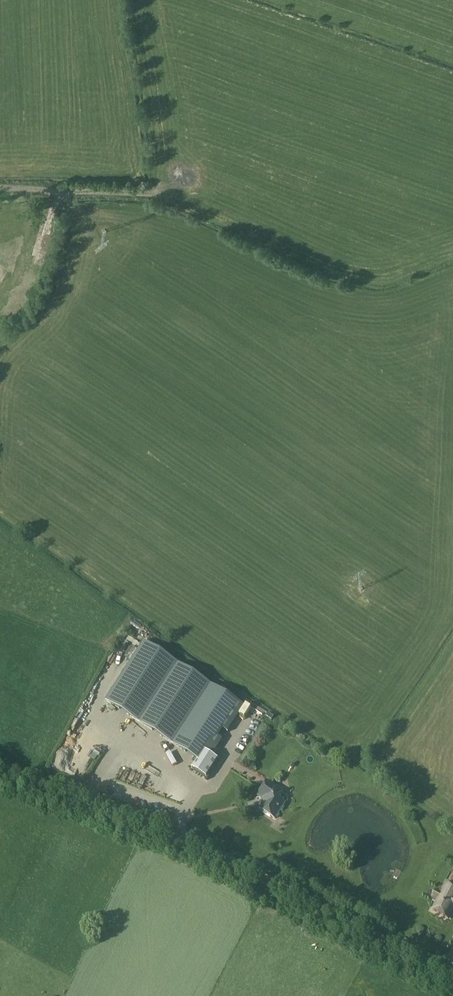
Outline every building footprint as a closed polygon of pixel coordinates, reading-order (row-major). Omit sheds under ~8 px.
[(27,281),(37,273),(33,268),(23,276),(27,281)] [(120,641),(131,648),(136,642),(124,634),(120,641)] [(247,697),(243,705),(143,641),(105,701),(205,765),(227,730),(246,742),(266,708),(247,697)] [(270,724),(274,718),(267,713),(263,719),(270,724)] [(275,819),(285,803),(282,801),(281,795),(284,791),(268,781),(258,796),(261,798),(263,805),(260,809),(275,819)] [(253,795),(249,803),(256,806),(260,799),(253,795)] [(435,903),(432,909),(451,920),(452,915),(452,886),(446,882),(441,892),(437,890),(431,901),(435,903)]
